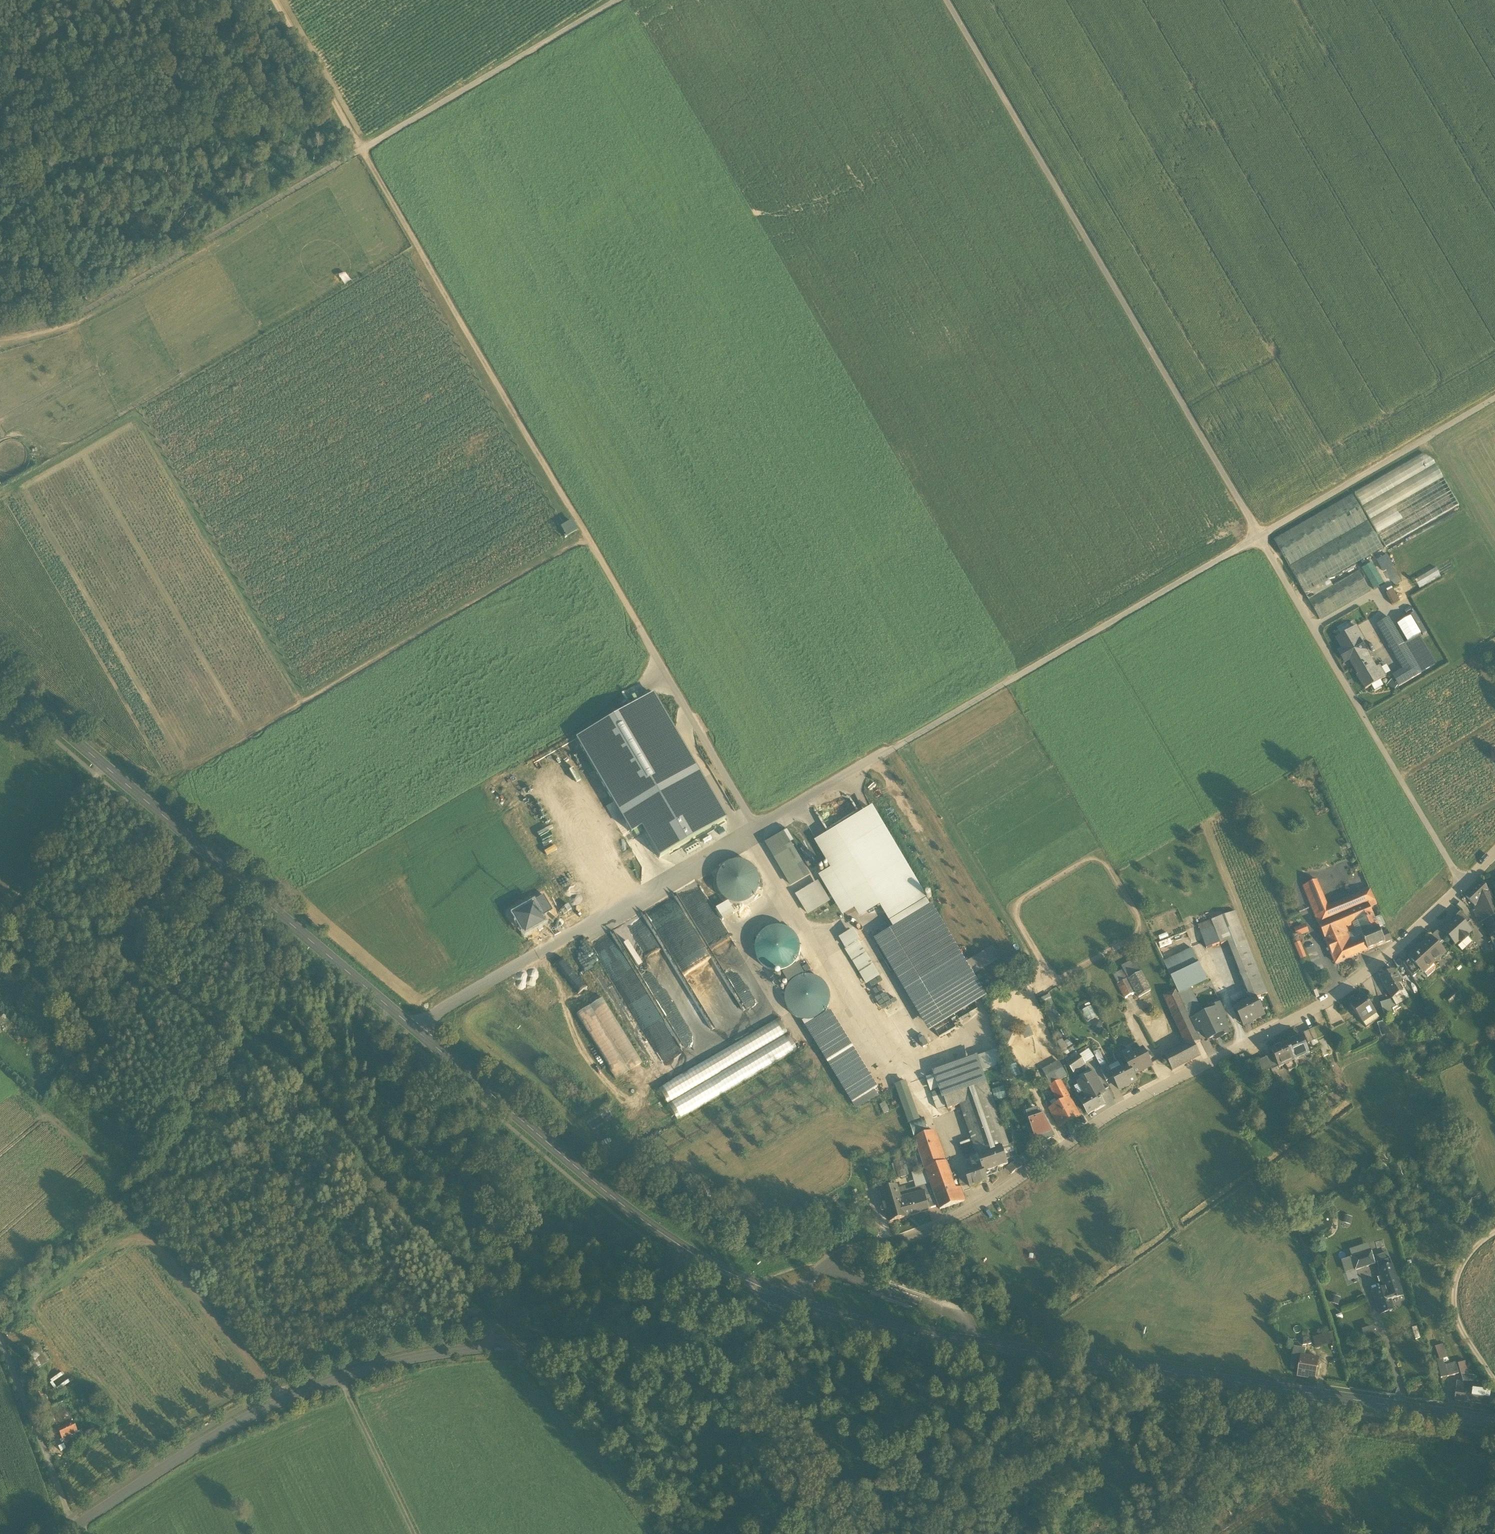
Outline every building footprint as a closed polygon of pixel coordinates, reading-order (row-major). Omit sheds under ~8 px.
[(1423,454),(1355,493),(1386,547),(1459,505),(1434,461),(1423,454)] [(1274,540),(1304,594),(1383,548),(1352,495),(1274,540)] [(1387,555),(1376,561),(1383,573),(1394,567),(1387,555)] [(1372,564),(1362,569),(1374,590),(1384,585),(1372,564)] [(1437,569),(1416,578),(1419,587),(1441,577),(1437,569)] [(1308,600),(1320,620),(1370,591),(1359,571),(1308,600)] [(1392,589),(1387,592),(1394,604),(1399,602),(1392,589)] [(1411,617),(1421,635),(1422,636),(1427,633),(1415,612),(1410,615),(1411,617)] [(1421,635),(1411,617),(1397,625),(1407,643),(1418,636),(1421,635)] [(1377,625),(1394,655),(1406,648),(1404,645),(1389,618),(1377,625)] [(1337,639),(1343,650),(1359,640),(1360,641),(1363,639),(1357,628),(1337,639)] [(1418,636),(1407,643),(1404,645),(1406,648),(1415,663),(1429,654),(1418,636)] [(1339,652),(1345,663),(1349,660),(1349,659),(1365,650),(1360,641),(1359,640),(1343,650),(1339,652)] [(1415,663),(1406,648),(1394,655),(1403,670),(1410,681),(1421,674),(1415,663)] [(1349,659),(1349,660),(1350,660),(1353,666),(1361,679),(1359,679),(1365,690),(1372,686),(1380,681),(1386,678),(1385,676),(1381,669),(1379,666),(1376,669),(1365,650),(1349,659)] [(1415,663),(1421,674),(1435,665),(1429,654),(1415,663)] [(1386,666),(1381,669),(1385,676),(1391,673),(1386,666)] [(1392,677),(1399,687),(1410,681),(1403,670),(1392,677)] [(1380,681),(1372,686),(1375,691),(1383,686),(1380,681)] [(1393,691),(1398,686),(1391,681),(1387,686),(1393,691)] [(941,696),(947,708),(958,703),(951,690),(941,696)] [(693,796),(707,788),(701,777),(700,778),(652,695),(639,702),(693,796)] [(693,796),(639,702),(576,739),(613,802),(623,796),(635,816),(624,822),(631,833),(633,832),(639,828),(641,827),(659,858),(725,819),(707,788),(693,796)] [(623,796),(613,802),(624,822),(635,816),(623,796)] [(927,900),(873,808),(835,830),(880,906),(889,922),(926,901),(927,900)] [(633,832),(636,836),(642,833),(639,828),(633,832)] [(880,906),(835,830),(815,842),(831,869),(819,877),(843,917),(855,910),(860,918),(880,906)] [(788,884),(807,873),(783,831),(764,843),(788,884)] [(745,862),(736,861),(727,863),(721,869),(717,877),(716,886),(719,894),(725,901),(733,904),(741,904),(749,901),(755,896),(759,888),(759,881),(757,873),(752,866),(745,862)] [(807,873),(788,884),(789,887),(809,876),(807,873)] [(796,897),(819,883),(817,881),(794,895),(796,897)] [(1315,917),(1335,964),(1367,951),(1364,943),(1352,948),(1346,935),(1345,933),(1343,935),(1341,931),(1335,918),(1328,909),(1316,881),(1303,886),(1316,917),(1315,917)] [(1489,919),(1494,916),(1494,908),(1488,894),(1489,894),(1482,881),(1465,897),(1475,907),(1476,906),(1478,909),(1477,910),(1476,910),(1474,912),(1475,913),(1478,910),(1483,907),(1489,919)] [(805,913),(828,899),(819,883),(796,897),(805,913)] [(1338,905),(1348,929),(1352,927),(1358,924),(1373,918),(1369,908),(1376,905),(1370,891),(1338,905)] [(532,907),(539,920),(551,913),(542,897),(530,904),(532,907)] [(828,899),(805,913),(807,916),(830,902),(828,899)] [(926,901),(889,922),(895,933),(930,912),(932,911),(926,901)] [(1335,918),(1341,931),(1348,929),(1338,905),(1328,909),(1335,918)] [(539,920),(532,907),(514,918),(525,936),(543,926),(539,920)] [(1475,913),(1480,923),(1489,919),(1483,907),(1478,910),(1475,913)] [(881,941),(932,1028),(981,999),(970,980),(961,966),(930,912),(895,933),(881,941)] [(1235,912),(1211,921),(1220,944),(1221,946),(1228,943),(1251,1002),(1255,999),(1255,1000),(1267,995),(1235,912)] [(1458,919),(1465,927),(1470,923),(1460,912),(1455,917),(1458,920),(1458,919)] [(750,914),(737,923),(744,935),(758,926),(750,914)] [(1494,948),(1494,916),(1489,919),(1480,923),(1480,924),(1484,922),(1487,930),(1494,948)] [(1374,920),(1378,929),(1385,926),(1381,917),(1374,920)] [(1358,924),(1362,935),(1378,929),(1374,920),(1373,918),(1358,924)] [(1462,953),(1473,943),(1466,937),(1470,933),(1465,927),(1458,919),(1458,920),(1443,933),(1447,937),(1462,953)] [(1206,949),(1220,944),(1211,921),(1198,926),(1206,949)] [(1358,924),(1352,927),(1354,931),(1358,940),(1362,938),(1361,936),(1362,935),(1358,924)] [(1306,925),(1294,929),(1297,938),(1309,933),(1306,925)] [(784,928),(776,927),(767,930),(760,936),(756,943),(756,952),(758,960),(764,967),(772,971),(780,972),(789,969),(796,964),(800,956),(800,947),(798,939),(792,932),(784,928)] [(1348,929),(1341,931),(1343,935),(1345,933),(1346,935),(1354,931),(1352,927),(1348,929)] [(859,941),(852,929),(838,938),(845,949),(858,942),(859,941)] [(1380,934),(1378,929),(1362,935),(1361,936),(1362,938),(1364,943),(1367,951),(1384,943),(1380,934)] [(1431,939),(1438,946),(1447,937),(1443,933),(1441,930),(1431,939)] [(1354,931),(1346,935),(1352,948),(1364,943),(1362,938),(1358,940),(1354,931)] [(1380,934),(1384,943),(1391,940),(1387,931),(1380,934)] [(1409,959),(1421,972),(1430,963),(1432,965),(1445,954),(1438,946),(1431,939),(1431,938),(1424,945),(1409,959)] [(858,942),(845,949),(844,950),(865,985),(879,976),(858,942)] [(1300,943),(1295,945),(1301,961),(1306,959),(1300,943)] [(1162,960),(1170,978),(1199,965),(1190,946),(1162,960)] [(992,948),(961,966),(970,980),(1001,961),(992,948)] [(1403,964),(1414,981),(1423,974),(1421,972),(1409,959),(1403,964)] [(1421,972),(1423,974),(1432,965),(1430,963),(1421,972)] [(798,964),(782,973),(788,983),(804,973),(798,964)] [(1135,996),(1138,1002),(1153,994),(1142,972),(1138,964),(1123,971),(1125,976),(1115,981),(1118,985),(1127,980),(1135,994),(1125,999),(1126,1001),(1135,996)] [(1207,982),(1199,965),(1170,978),(1176,991),(1178,995),(1190,990),(1207,982)] [(1436,969),(1432,965),(1423,974),(1427,979),(1435,973),(1436,969)] [(1380,978),(1392,1000),(1402,995),(1397,987),(1401,985),(1393,971),(1380,978)] [(814,977),(805,976),(796,979),(790,984),(786,992),(785,1001),(787,1009),(793,1016),(801,1020),(810,1021),(818,1018),(825,1013),(829,1005),(830,996),(827,988),(821,981),(814,977)] [(630,981),(618,981),(618,990),(639,1031),(647,1026),(647,1032),(651,1032),(653,1036),(647,1038),(656,1056),(669,1056),(669,1045),(673,1045),(671,1041),(671,1034),(664,1034),(664,1037),(657,1037),(656,1036),(656,1021),(657,1020),(656,1017),(659,1015),(656,1008),(648,1012),(648,1007),(647,1004),(652,1004),(638,978),(630,978),(630,981)] [(1118,985),(1125,999),(1135,994),(1127,980),(1118,985)] [(695,1016),(689,1019),(696,1031),(708,1023),(688,989),(681,993),(695,1016)] [(1457,989),(1445,999),(1450,1004),(1461,994),(1457,989)] [(1184,1007),(1194,1003),(1195,1002),(1190,990),(1178,995),(1184,1007)] [(1194,1045),(1201,1042),(1196,1033),(1184,1007),(1178,995),(1176,991),(1164,998),(1181,1033),(1183,1039),(1186,1045),(1193,1042),(1194,1045)] [(1061,1022),(1049,996),(1039,1000),(1041,1005),(1045,1003),(1055,1024),(1061,1022)] [(1350,1006),(1363,1023),(1373,1015),(1376,1013),(1363,997),(1362,998),(1363,999),(1356,1003),(1356,1002),(1350,1006)] [(604,999),(577,1014),(615,1080),(642,1065),(604,999)] [(1251,1002),(1235,1010),(1243,1026),(1252,1022),(1253,1023),(1264,1017),(1255,1000),(1255,999),(1251,1002)] [(1380,1003),(1385,1017),(1394,1014),(1389,1000),(1380,1003)] [(1196,1033),(1203,1030),(1208,1041),(1219,1036),(1220,1038),(1229,1034),(1226,1028),(1228,1027),(1223,1017),(1226,1016),(1220,1005),(1209,1010),(1211,1012),(1200,1017),(1194,1003),(1184,1007),(1196,1033)] [(895,1026),(907,1021),(902,1010),(890,1015),(895,1026)] [(1363,1023),(1367,1028),(1377,1020),(1373,1015),(1363,1023)] [(809,1032),(844,1090),(865,1077),(831,1019),(809,1032)] [(1096,1021),(1091,1030),(1099,1034),(1103,1025),(1096,1021)] [(1377,1023),(1381,1036),(1390,1033),(1386,1021),(1377,1023)] [(1303,1034),(1308,1045),(1325,1037),(1320,1026),(1303,1034)] [(1023,1030),(1025,1038),(1033,1036),(1031,1028),(1023,1030)] [(1286,1044),(1293,1059),(1300,1056),(1301,1058),(1309,1054),(1302,1037),(1301,1037),(1302,1038),(1296,1041),(1295,1040),(1286,1044)] [(1057,1043),(1065,1058),(1077,1050),(1074,1045),(1073,1045),(1069,1040),(1064,1043),(1062,1040),(1057,1043)] [(1164,1056),(1172,1072),(1201,1057),(1194,1045),(1193,1042),(1186,1045),(1164,1056)] [(1280,1068),(1287,1064),(1287,1062),(1293,1059),(1286,1044),(1278,1048),(1278,1049),(1272,1052),(1273,1053),(1280,1068)] [(1320,1046),(1325,1061),(1333,1058),(1327,1044),(1320,1046)] [(1124,1059),(1128,1067),(1133,1077),(1142,1072),(1141,1072),(1151,1066),(1143,1050),(1124,1059)] [(994,1053),(999,1068),(1005,1066),(1000,1051),(994,1053)] [(1093,1054),(1101,1069),(1107,1066),(1099,1051),(1093,1054)] [(983,1072),(983,1073),(999,1068),(994,1053),(978,1057),(979,1061),(983,1072)] [(1265,1057),(1272,1071),(1280,1068),(1273,1053),(1265,1057)] [(1067,1064),(1074,1074),(1085,1066),(1079,1057),(1067,1064)] [(1264,1074),(1272,1071),(1265,1057),(1258,1060),(1264,1074)] [(983,1072),(979,1061),(936,1076),(940,1087),(983,1072)] [(1112,1074),(1119,1070),(1120,1072),(1125,1069),(1121,1061),(1108,1067),(1112,1074)] [(1042,1071),(1046,1078),(1062,1068),(1059,1062),(1042,1071)] [(1100,1070),(1106,1082),(1113,1079),(1111,1074),(1112,1074),(1108,1067),(1108,1066),(1107,1066),(1101,1069),(1100,1070)] [(1136,1082),(1133,1077),(1128,1067),(1125,1069),(1120,1072),(1119,1070),(1112,1074),(1111,1074),(1113,1079),(1120,1091),(1136,1082)] [(1046,1078),(1050,1086),(1059,1081),(1067,1077),(1063,1068),(1062,1068),(1046,1078)] [(948,1110),(960,1106),(991,1095),(983,1073),(983,1072),(940,1087),(936,1076),(926,1079),(936,1109),(946,1106),(948,1110)] [(869,1075),(865,1077),(844,1090),(853,1104),(877,1089),(869,1075)] [(1078,1097),(1088,1116),(1104,1106),(1100,1098),(1103,1092),(1095,1076),(1079,1084),(1084,1094),(1078,1097)] [(1050,1086),(1059,1103),(1069,1098),(1059,1081),(1050,1086)] [(897,1086),(911,1125),(921,1122),(907,1083),(897,1086)] [(991,1095),(960,1106),(973,1143),(961,1146),(967,1162),(972,1160),(979,1158),(978,1157),(1003,1149),(1009,1147),(1009,1146),(991,1095)] [(1049,1109),(1060,1128),(1079,1117),(1069,1098),(1059,1103),(1049,1109)] [(1035,1137),(1051,1132),(1041,1114),(1038,1116),(1037,1112),(1036,1112),(1030,1115),(1028,1115),(1031,1125),(1035,1137)] [(1035,1137),(1031,1125),(1026,1126),(1032,1144),(1040,1141),(1041,1143),(1054,1137),(1051,1132),(1035,1137)] [(914,1139),(925,1171),(945,1163),(934,1132),(914,1139)] [(1008,1166),(1007,1161),(1016,1158),(1012,1145),(1009,1146),(1009,1147),(1003,1149),(978,1157),(979,1158),(972,1160),(976,1171),(982,1169),(985,1178),(986,1177),(995,1174),(994,1171),(1008,1166)] [(919,1155),(893,1164),(898,1179),(909,1176),(907,1169),(922,1163),(919,1155)] [(967,1162),(970,1173),(976,1171),(972,1160),(967,1162)] [(1008,1168),(1012,1174),(1022,1167),(1018,1161),(1008,1168)] [(925,1171),(929,1181),(949,1173),(945,1163),(925,1171)] [(966,1175),(970,1188),(987,1182),(986,1177),(985,1178),(982,1169),(976,1171),(970,1173),(966,1175)] [(922,1187),(930,1185),(925,1171),(912,1174),(916,1189),(905,1191),(904,1188),(897,1190),(900,1199),(924,1192),(922,1187)] [(952,1182),(949,1173),(929,1181),(932,1189),(952,1182)] [(932,1189),(940,1210),(965,1201),(961,1189),(956,1191),(952,1182),(932,1189)] [(924,1192),(929,1209),(938,1207),(930,1185),(922,1187),(924,1192)] [(886,1204),(883,1205),(882,1206),(881,1208),(881,1210),(882,1212),(883,1212),(888,1211),(888,1212),(887,1213),(890,1222),(907,1217),(928,1211),(929,1211),(930,1211),(929,1209),(924,1192),(900,1199),(897,1190),(897,1187),(881,1192),(884,1203),(885,1203),(886,1204)] [(562,1252),(569,1253),(569,1246),(558,1244),(557,1252),(561,1252),(562,1252)] [(1351,1258),(1370,1251),(1367,1244),(1348,1250),(1351,1258)] [(1353,1263),(1355,1270),(1374,1263),(1370,1251),(1351,1258),(1353,1263)] [(1345,1273),(1355,1270),(1351,1258),(1341,1261),(1345,1273)] [(1377,1263),(1379,1269),(1392,1265),(1389,1259),(1377,1263)] [(1373,1292),(1380,1313),(1393,1309),(1390,1300),(1402,1295),(1392,1265),(1379,1269),(1386,1288),(1373,1292)] [(1341,1298),(1332,1296),(1330,1303),(1339,1306),(1341,1298)] [(1373,1327),(1361,1330),(1364,1337),(1375,1333),(1373,1327)] [(1312,1338),(1316,1349),(1335,1343),(1332,1332),(1312,1338)] [(1292,1365),(1300,1366),(1302,1354),(1303,1349),(1295,1347),(1292,1365)] [(1298,1376),(1315,1379),(1319,1359),(1304,1357),(1305,1355),(1302,1354),(1300,1366),(1298,1376)] [(1436,1361),(1441,1379),(1459,1374),(1455,1363),(1445,1367),(1442,1359),(1436,1361)] [(1463,1383),(1474,1384),(1475,1376),(1469,1376),(1465,1363),(1459,1365),(1463,1383)] [(1474,1404),(1489,1405),(1490,1392),(1473,1390),(1474,1384),(1463,1383),(1457,1382),(1454,1401),(1471,1403),(1474,1403),(1474,1404)] [(64,1442),(66,1446),(85,1438),(81,1430),(76,1432),(63,1404),(49,1411),(57,1427),(62,1439),(63,1439),(64,1442)] [(42,1419),(49,1430),(57,1427),(49,1411),(43,1414),(42,1419)]
